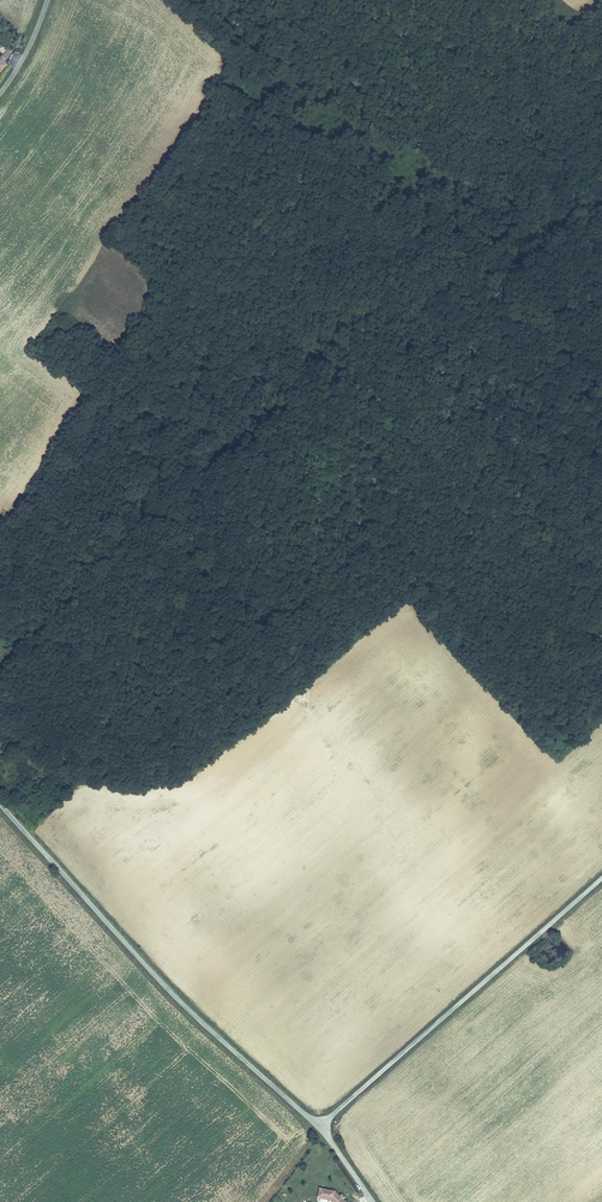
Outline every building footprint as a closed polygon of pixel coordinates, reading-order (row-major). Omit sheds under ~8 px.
[(334,1201),(338,1201),(343,1196),(336,1190),(320,1186),(318,1196),(330,1199),(334,1201)]
